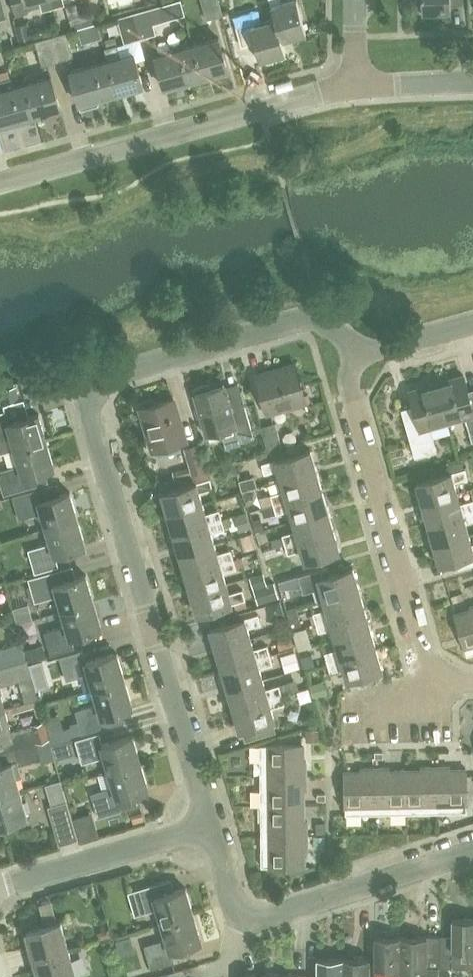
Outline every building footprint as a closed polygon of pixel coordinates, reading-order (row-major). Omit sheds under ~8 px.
[(16,13),(27,10),(25,0),(26,0),(12,0),(16,13)] [(52,0),(40,0),(43,10),(53,7),(52,0)] [(223,14),(220,0),(202,0),(207,19),(223,14)] [(281,38),(306,31),(298,0),(270,0),(274,17),(276,16),(281,38)] [(451,10),(451,3),(464,2),(464,0),(424,0),(424,11),(451,10)] [(141,37),(156,33),(154,23),(165,20),(160,5),(134,12),(141,37)] [(85,25),(98,22),(94,9),(82,13),(85,25)] [(276,16),(274,17),(262,20),(259,10),(235,16),(243,45),(256,42),(261,59),(285,52),(281,38),(276,16)] [(125,42),(141,37),(134,12),(118,17),(125,42)] [(73,29),(85,25),(82,13),(69,16),(73,29)] [(59,60),(74,56),(67,31),(52,35),(59,60)] [(42,65),(59,60),(52,35),(35,40),(42,65)] [(191,78),(229,67),(220,36),(194,43),(199,61),(187,64),(191,78)] [(165,85),(191,78),(187,64),(199,61),(194,43),(156,54),(165,85)] [(102,80),(106,94),(143,83),(134,52),(121,56),(118,44),(105,47),(109,59),(114,76),(102,80)] [(80,101),(106,94),(102,80),(114,76),(109,59),(105,47),(108,59),(71,69),(80,101)] [(31,100),(35,114),(61,107),(52,75),(14,85),(19,103),(31,100)] [(14,85),(12,76),(0,80),(0,83),(2,89),(0,89),(0,124),(35,114),(31,100),(19,103),(14,85)] [(269,412),(306,401),(295,363),(257,374),(269,412)] [(472,402),(465,375),(437,383),(449,422),(466,417),(472,441),(472,402)] [(431,427),(449,422),(437,383),(411,390),(418,416),(405,420),(415,457),(437,451),(431,427)] [(233,411),(225,384),(196,392),(208,434),(236,426),(241,442),(254,438),(245,407),(233,411)] [(153,450),(187,440),(175,398),(141,408),(153,450)] [(46,440),(38,414),(8,423),(4,410),(0,412),(0,443),(12,439),(15,449),(46,440)] [(268,450),(283,445),(276,421),(262,426),(268,450)] [(15,449),(20,464),(0,470),(0,480),(4,494),(27,487),(24,476),(54,468),(46,440),(15,449)] [(192,473),(207,469),(200,442),(184,446),(190,465),(173,470),(175,478),(192,473)] [(281,480),(317,469),(311,449),(263,463),(266,472),(278,469),(281,480)] [(422,503),(458,493),(454,481),(468,477),(465,468),(463,462),(449,465),(451,472),(416,482),(422,503)] [(275,503),(323,489),(317,469),(281,480),(284,490),(272,494),(275,503)] [(263,474),(249,478),(252,490),(267,486),(263,474)] [(203,502),(200,491),(213,487),(210,477),(162,492),(168,512),(203,502)] [(46,527),(78,517),(70,490),(39,499),(36,488),(13,495),(20,519),(42,513),(46,527)] [(293,520),(328,509),(323,489),(275,503),(277,513),(290,509),(293,520)] [(461,504),(458,493),(422,503),(428,523),(472,510),(472,500),(461,504)] [(173,532),(222,518),(220,510),(207,513),(203,502),(168,512),(173,532)] [(286,544),(334,530),(328,509),(293,520),(296,530),(283,534),(286,544)] [(434,543),(469,533),(466,522),(472,520),(472,510),(428,523),(434,543)] [(245,513),(235,516),(239,530),(249,527),(245,513)] [(78,517),(46,527),(51,543),(29,549),(36,573),(59,566),(56,554),(86,546),(78,517)] [(179,552),(215,542),(212,532),(225,528),(222,518),(173,532),(179,552)] [(334,530),(286,544),(289,553),(302,549),(305,561),(341,550),(334,530)] [(261,531),(249,535),(254,551),(266,547),(261,531)] [(457,559),(459,567),(472,564),(472,544),(469,533),(434,543),(440,564),(457,559)] [(185,573),(234,558),(231,549),(218,553),(215,542),(179,552),(185,573)] [(191,593),(227,582),(224,572),(237,568),(245,565),(243,556),(234,558),(185,573),(191,593)] [(318,599),(324,598),(359,587),(353,566),(330,573),(328,566),(299,575),(304,592),(315,589),(318,599)] [(62,609),(93,599),(86,574),(56,583),(52,571),(29,578),(36,601),(58,594),(62,609)] [(258,603),(280,597),(275,581),(253,587),(258,603)] [(227,582),(191,593),(197,613),(246,599),(243,588),(230,592),(227,582)] [(316,621),(365,607),(359,587),(324,598),(327,608),(313,612),(316,621)] [(93,599),(62,609),(67,625),(45,631),(51,654),(75,647),(72,636),(102,628),(93,599)] [(470,605),(471,609),(455,613),(466,654),(472,652),(472,604),(470,605)] [(292,626),(302,624),(296,605),(287,608),(292,626)] [(335,638),(371,627),(365,607),(316,621),(319,631),(332,627),(335,638)] [(251,638),(248,627),(261,623),(258,613),(210,628),(216,648),(251,638)] [(328,662),(377,647),(371,627),(335,638),(338,648),(325,652),(328,662)] [(287,640),(292,673),(310,670),(304,637),(287,640)] [(216,648),(222,668),(270,654),(267,645),(254,648),(251,638),(216,648)] [(15,662),(11,648),(11,646),(0,649),(0,666),(15,662)] [(377,647),(328,662),(331,671),(344,667),(347,678),(383,668),(377,647)] [(94,687),(125,678),(117,651),(87,661),(84,649),(60,656),(67,679),(89,673),(94,687)] [(228,688),(263,678),(260,667),(273,664),(270,654),(222,668),(228,688)] [(43,659),(29,663),(32,676),(32,677),(47,673),(43,659)] [(15,662),(0,666),(0,685),(20,679),(19,677),(15,662)] [(125,678),(94,687),(99,703),(76,710),(83,733),(106,726),(103,715),(134,706),(125,678)] [(266,688),(263,678),(228,688),(234,708),(282,694),(279,684),(266,688)] [(310,684),(313,697),(328,693),(324,680),(310,684)] [(275,718),(272,707),(285,704),(282,694),(234,708),(240,729),(242,728),(245,740),(276,731),(272,719),(275,718)] [(324,696),(308,699),(311,723),(328,721),(324,696)] [(44,715),(39,698),(12,706),(14,713),(34,707),(37,717),(44,715)] [(50,738),(45,719),(31,723),(32,726),(12,731),(6,708),(0,710),(0,740),(8,737),(11,748),(50,738)] [(53,743),(69,739),(66,728),(50,733),(53,743)] [(110,771),(141,762),(133,735),(104,744),(100,732),(76,739),(83,763),(106,756),(110,771)] [(18,789),(15,778),(22,776),(19,765),(42,758),(41,756),(54,753),(50,738),(11,748),(15,761),(10,762),(0,765),(0,794),(18,789)] [(268,776),(305,775),(304,744),(267,745),(260,746),(260,776),(268,776)] [(141,762),(110,771),(115,786),(92,793),(99,815),(122,809),(119,797),(149,789),(141,762)] [(436,805),(436,812),(467,811),(467,805),(466,768),(436,769),(436,805)] [(377,813),(407,812),(406,806),(406,769),(376,770),(377,807),(377,813)] [(407,812),(436,812),(436,805),(436,769),(406,769),(406,806),(407,812)] [(346,814),(377,813),(377,807),(376,770),(345,771),(346,807),(346,814)] [(261,806),(305,805),(305,775),(268,776),(260,776),(261,806)] [(0,794),(0,825),(27,818),(18,789),(0,794)] [(72,815),(67,800),(49,805),(53,820),(72,815)] [(261,836),(306,835),(305,805),(261,806),(261,836)] [(306,835),(261,836),(261,866),(306,865),(306,835)] [(163,924),(195,914),(186,886),(156,895),(153,884),(128,891),(135,915),(158,908),(163,924)] [(195,914),(163,924),(167,938),(145,945),(152,968),(175,961),(171,949),(202,940),(195,914)] [(452,918),(452,936),(440,935),(439,976),(451,976),(451,971),(448,971),(448,967),(453,966),(472,967),(472,918),(452,918)] [(34,956),(68,947),(61,920),(27,930),(34,956)] [(401,972),(402,935),(375,935),(375,972),(386,973),(386,972),(401,972)] [(402,935),(401,972),(401,976),(439,976),(440,935),(402,935)] [(34,956),(40,976),(66,976),(76,974),(68,947),(34,956)] [(344,957),(317,957),(317,975),(305,975),(305,976),(344,976),(344,957)] [(370,958),(344,957),(344,976),(370,976),(370,958)]
